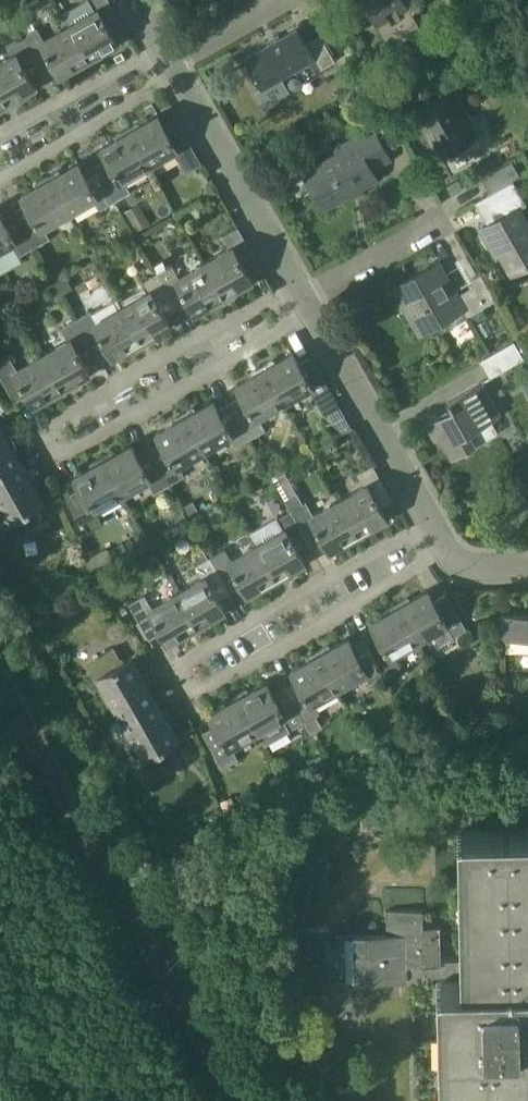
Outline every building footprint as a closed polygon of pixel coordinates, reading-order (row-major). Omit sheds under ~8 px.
[(70,24),(89,58),(117,42),(111,31),(124,24),(110,0),(83,0),(63,12),(70,24)] [(406,0),(362,0),(389,47),(422,28),(406,0)] [(59,75),(89,58),(70,24),(44,39),(37,26),(35,27),(32,21),(18,29),(21,35),(42,71),(53,65),(59,75)] [(245,58),(260,87),(256,90),(264,105),(289,90),(282,77),(314,59),(320,69),(335,60),(320,34),(306,42),(298,28),(245,58)] [(0,62),(0,90),(7,102),(36,86),(30,78),(42,71),(21,35),(6,44),(12,55),(0,62)] [(440,155),(479,132),(455,91),(415,114),(440,155)] [(153,102),(145,107),(150,116),(158,111),(153,102)] [(372,114),(379,126),(392,118),(385,106),(372,114)] [(174,150),(181,162),(197,153),(176,118),(175,115),(163,122),(158,114),(130,130),(150,164),(174,150)] [(303,173),(323,208),(324,210),(348,196),(350,200),(365,192),(362,188),(378,179),(372,168),(390,158),(373,127),(335,148),(337,153),(303,173)] [(96,164),(116,199),(131,191),(124,179),(150,164),(130,130),(100,148),(106,158),(96,164)] [(108,139),(103,131),(96,136),(100,143),(108,139)] [(508,182),(513,179),(520,175),(512,160),(500,167),(508,182)] [(100,209),(116,199),(96,164),(83,171),(78,162),(51,178),(70,212),(94,198),(100,209)] [(500,167),(481,177),(489,192),(508,182),(500,167)] [(15,210),(36,245),(50,238),(44,227),(70,212),(51,178),(21,195),(26,204),(15,210)] [(521,206),(526,203),(513,179),(508,182),(489,192),(474,201),(487,224),(480,228),(488,243),(493,241),(511,273),(527,264),(527,266),(527,218),(521,206)] [(126,210),(137,229),(150,222),(139,202),(126,210)] [(36,245),(15,210),(2,217),(0,213),(0,249),(12,243),(19,255),(36,245)] [(229,248),(205,262),(224,296),(252,280),(246,269),(258,262),(238,226),(222,235),(229,248)] [(123,244),(127,252),(137,247),(133,239),(123,244)] [(488,315),(483,307),(496,299),(481,273),(479,274),(467,253),(455,259),(467,281),(471,287),(457,294),(439,262),(394,287),(419,333),(437,323),(441,331),(471,314),(475,322),(488,315)] [(224,296),(205,262),(179,276),(172,264),(157,272),(178,308),(188,302),(194,313),(224,296)] [(165,315),(178,308),(157,272),(141,281),(144,286),(120,300),(143,340),(170,324),(165,315)] [(91,310),(76,318),(97,354),(107,348),(112,357),(143,340),(120,300),(118,297),(92,312),(91,310)] [(84,361),(97,354),(76,318),(61,327),(68,340),(43,354),(62,388),(90,371),(84,361)] [(479,360),(490,378),(524,358),(514,340),(479,360)] [(293,352),(264,368),(283,402),(309,388),(316,400),(322,410),(338,401),(332,391),(311,355),(299,362),(293,352)] [(62,388),(43,354),(18,368),(11,356),(0,362),(0,375),(14,401),(26,394),(32,405),(62,388)] [(283,402),(264,368),(236,384),(242,395),(230,402),(250,438),(266,429),(258,417),(283,402)] [(473,442),(476,444),(495,433),(496,429),(490,418),(498,413),(481,382),(448,401),(454,410),(434,421),(452,454),(473,442)] [(214,400),(185,416),(204,450),(229,436),(235,446),(250,438),(230,402),(218,408),(214,400)] [(204,450),(185,416),(156,433),(161,441),(150,447),(170,483),(185,475),(179,464),(204,450)] [(20,459),(0,424),(0,471),(20,459)] [(344,433),(343,437),(345,441),(349,442),(353,440),(354,436),(352,433),(348,431),(344,433)] [(131,444),(102,460),(121,494),(147,480),(154,492),(170,483),(150,447),(137,454),(131,444)] [(20,459),(0,471),(0,503),(9,519),(5,521),(14,537),(43,521),(35,506),(43,501),(20,459)] [(121,494),(102,460),(74,477),(80,487),(67,494),(88,530),(104,521),(96,508),(121,494)] [(364,485),(339,500),(358,534),(387,517),(381,507),(394,499),(373,464),(357,473),(364,485)] [(306,501),(303,503),(297,491),(285,498),(292,510),(291,510),(311,546),(323,540),(329,550),(358,534),(339,500),(314,514),(306,501)] [(185,504),(191,515),(199,511),(192,500),(185,504)] [(300,553),(311,546),(291,510),(276,519),(275,518),(250,532),(256,544),(275,578),(305,561),(300,553)] [(247,594),(275,578),(256,544),(231,558),(225,547),(211,555),(231,592),(242,586),(247,594)] [(107,547),(85,559),(93,573),(114,561),(107,547)] [(202,577),(176,592),(196,626),(225,609),(219,599),(231,592),(211,555),(194,565),(202,577)] [(428,589),(399,606),(418,640),(432,632),(439,645),(467,628),(446,593),(434,600),(428,589)] [(167,642),(196,626),(176,592),(152,606),(145,593),(128,603),(149,639),(161,632),(167,642)] [(418,640),(399,606),(370,623),(376,633),(364,639),(385,675),(401,666),(394,654),(418,640)] [(500,614),(501,636),(527,636),(527,614),(500,614)] [(370,684),(385,675),(364,639),(353,646),(348,637),(318,654),(338,688),(364,673),(370,684)] [(117,710),(121,716),(155,697),(131,656),(122,661),(114,646),(85,663),(94,679),(98,677),(117,710)] [(283,686),(304,721),(305,721),(311,732),(323,726),(316,715),(320,712),(314,702),(338,688),(318,654),(290,670),(295,679),(283,686)] [(289,730),(304,721),(283,686),(272,692),(266,681),(237,697),(257,731),(281,717),(289,730)] [(178,738),(155,697),(121,716),(144,757),(140,759),(149,774),(178,758),(169,743),(178,738)] [(239,758),(232,746),(257,731),(237,697),(208,714),(214,725),(202,732),(223,768),(239,758)] [(117,710),(100,720),(104,726),(109,724),(121,716),(117,710)] [(521,742),(507,743),(507,760),(521,760),(521,742)] [(232,795),(221,800),(227,812),(238,807),(232,795)] [(446,975),(446,979),(441,979),(443,1100),(527,1100),(527,828),(461,829),(464,960),(441,960),(440,925),(423,926),(423,909),(386,909),(387,933),(353,934),(354,982),(408,981),(408,976),(446,975)] [(257,846),(269,845),(268,829),(256,829),(257,846)]
